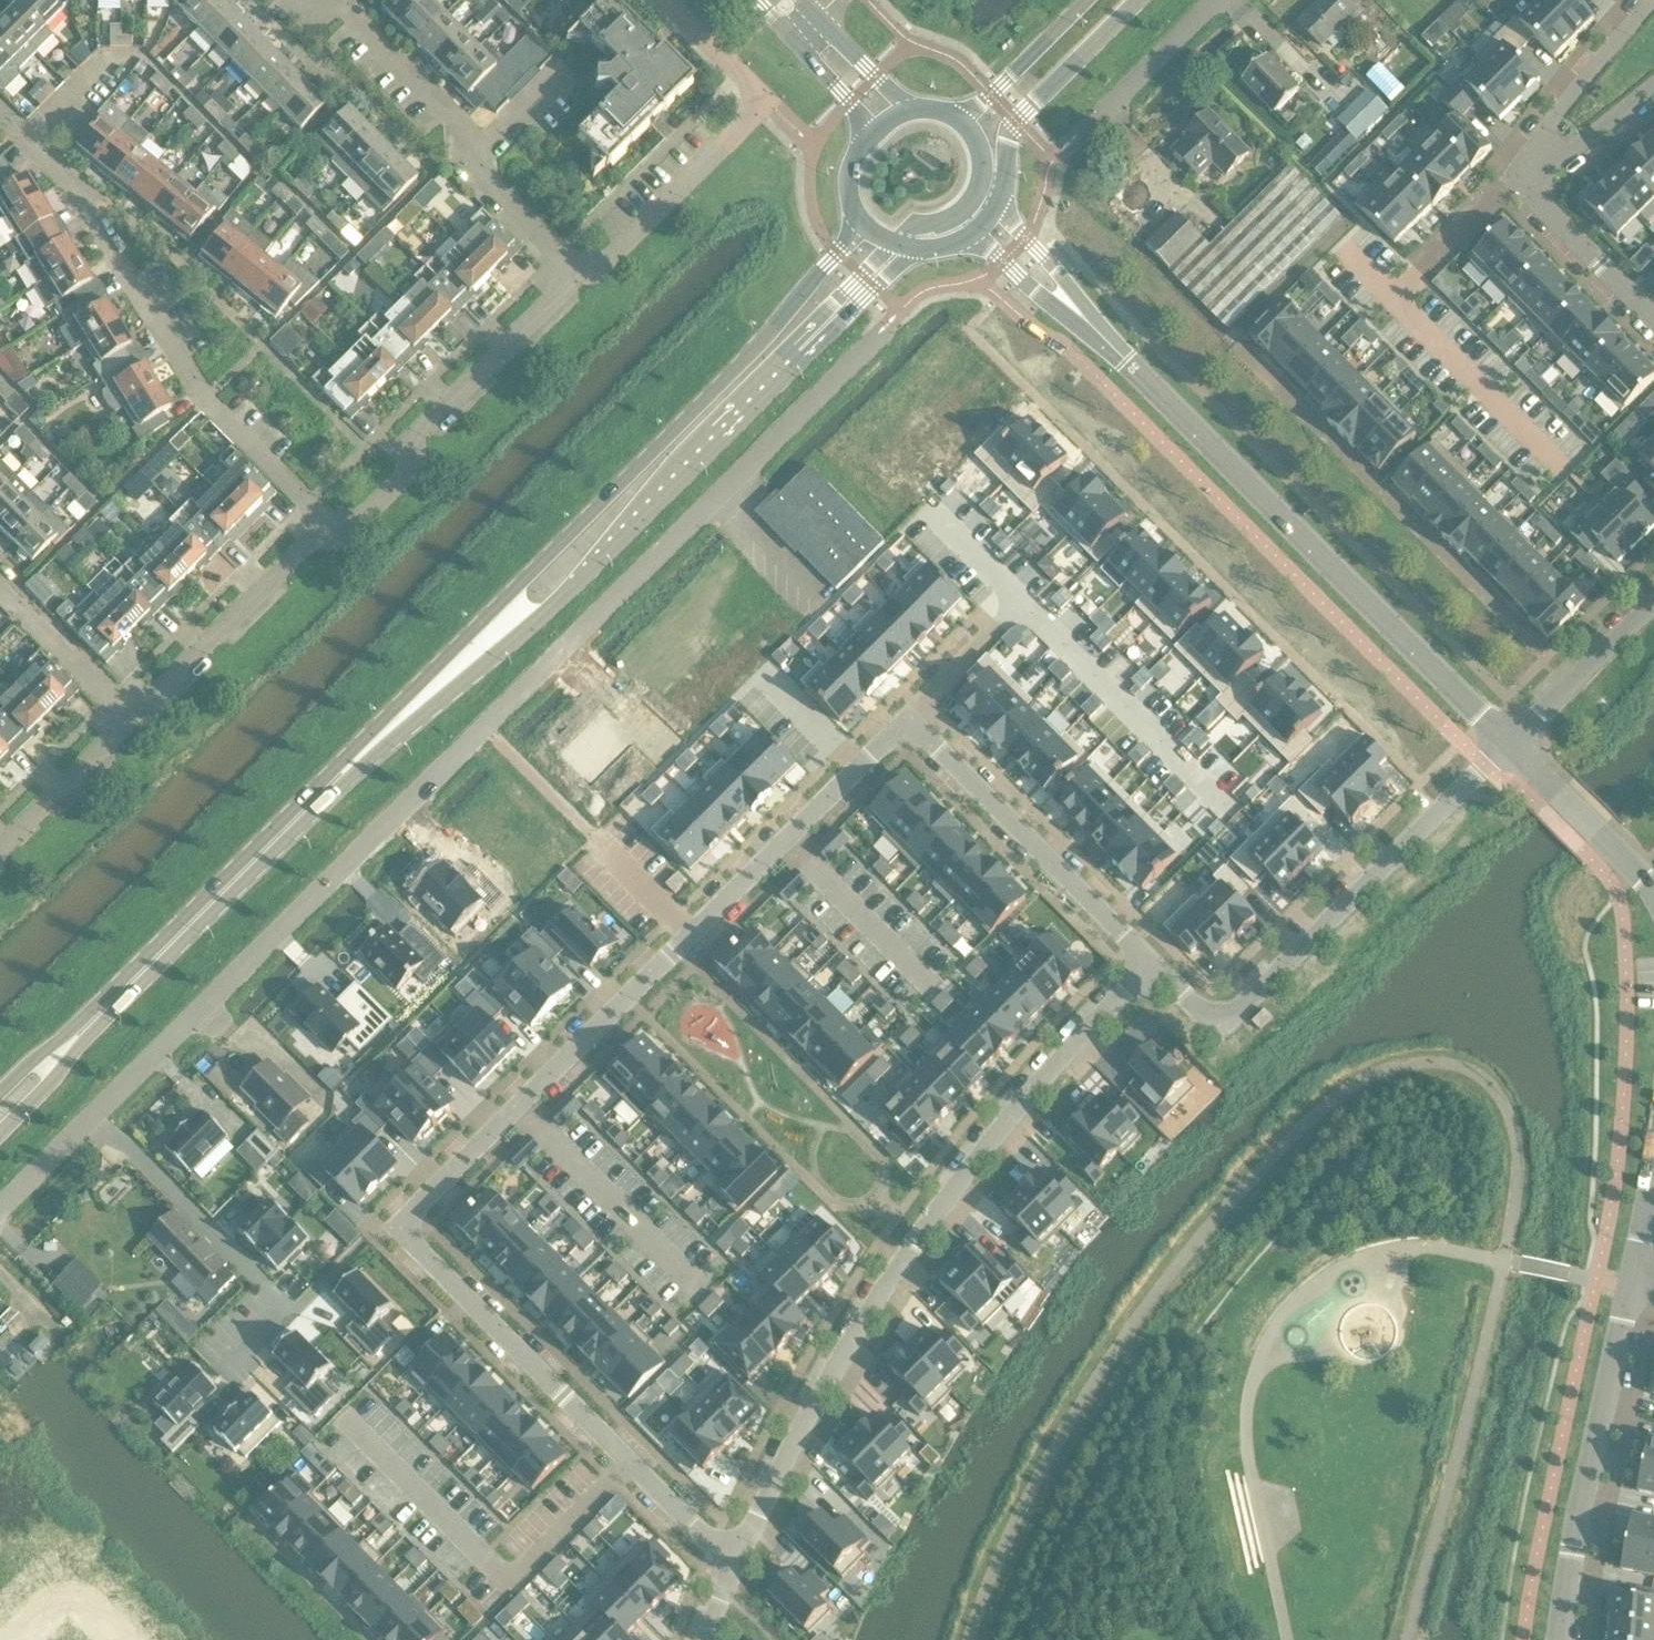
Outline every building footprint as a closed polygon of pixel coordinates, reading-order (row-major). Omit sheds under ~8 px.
[(19,3),(44,29),(71,2),(69,0),(22,0),(19,3)] [(170,2),(189,20),(209,0),(172,0),(170,2)] [(233,14),(219,0),(209,0),(189,20),(207,39),(233,14)] [(426,0),(391,0),(381,10),(399,27),(426,0)] [(444,16),(427,0),(426,0),(399,27),(416,44),(444,16)] [(521,7),(514,0),(501,0),(515,13),(521,7)] [(586,0),(563,0),(561,3),(572,14),(586,0)] [(603,3),(600,0),(586,0),(572,14),(582,24),(603,3)] [(650,42),(608,0),(606,0),(603,3),(582,24),(577,29),(602,54),(602,76),(595,76),(595,90),(602,90),(602,111),(576,137),(606,167),(650,124),(647,120),(657,110),(660,113),(691,83),(661,53),(657,56),(647,45),(650,42)] [(1312,12),(1300,24),(1322,47),(1327,41),(1333,47),(1348,33),(1341,27),(1356,12),(1357,12),(1346,0),(1325,0),(1313,12),(1312,12)] [(1535,0),(1539,4),(1575,40),(1594,20),(1574,0),(1535,0)] [(53,38),(44,29),(19,3),(2,20),(36,55),(53,38)] [(1516,19),(1506,29),(1525,48),(1535,39),(1555,59),(1575,40),(1539,4),(1521,23),(1516,19)] [(503,26),(509,19),(500,10),(493,16),(503,26)] [(226,57),(251,32),(233,14),(207,39),(226,57)] [(432,61),(461,33),(444,16),(416,44),(432,61)] [(36,55),(2,20),(0,22),(0,53),(19,71),(20,72),(36,55)] [(120,38),(120,30),(120,27),(110,27),(110,49),(120,49),(120,38)] [(1506,29),(1476,59),(1480,63),(1484,67),(1519,102),(1540,82),(1516,58),(1525,48),(1506,29)] [(244,76),(270,51),(251,32),(226,57),(244,76)] [(477,50),(461,33),(432,61),(449,78),(477,50)] [(536,69),(540,72),(551,61),(527,37),(516,47),(536,69)] [(120,38),(120,49),(131,49),(131,38),(128,38),(120,38)] [(477,50),(449,78),(456,85),(454,90),(476,111),(485,102),(473,91),(484,80),(494,69),(503,61),(496,54),(498,52),(494,47),(492,49),(485,42),(477,50)] [(1388,46),(1376,58),(1383,65),(1395,53),(1388,46)] [(526,79),(536,69),(516,47),(505,58),(526,79)] [(81,66),(91,57),(83,49),(73,58),(81,66)] [(263,95),(288,69),(270,51),(244,76),(263,95)] [(19,71),(0,53),(0,91),(4,92),(18,78),(17,73),(19,71)] [(69,53),(66,56),(78,69),(81,66),(73,58),(69,54),(69,53)] [(494,69),(515,90),(526,79),(505,58),(503,61),(494,69)] [(1243,83),(1274,114),(1299,89),(1269,58),(1243,83)] [(146,70),(138,64),(133,71),(140,77),(146,70)] [(1380,65),(1366,78),(1390,103),(1404,89),(1380,65)] [(1462,80),(1451,91),(1470,110),(1480,100),(1501,121),(1519,102),(1484,67),(1466,85),(1462,80)] [(57,75),(64,83),(73,75),(64,68),(57,75)] [(177,83),(185,76),(177,68),(169,76),(177,83)] [(281,113),(307,88),(288,69),(263,95),(281,113)] [(484,80),(505,101),(515,90),(494,69),(484,80)] [(156,90),(164,82),(156,75),(149,82),(156,90)] [(185,76),(177,83),(184,91),(192,83),(185,76)] [(508,104),(505,101),(484,80),(473,91),(485,102),(497,115),(508,104)] [(164,82),(156,90),(164,97),(171,90),(164,82)] [(40,92),(47,100),(55,92),(47,85),(40,92)] [(307,88),(281,113),(300,132),(325,106),(307,88)] [(1357,142),(1388,110),(1368,90),(1336,122),(1357,142)] [(1453,114),(1435,132),(1472,170),(1492,151),(1461,119),(1470,110),(1451,91),(1441,102),(1453,114)] [(40,107),(47,100),(40,92),(32,100),(40,107)] [(194,100),(203,109),(211,102),(202,92),(194,100)] [(211,117),(218,109),(211,102),(203,109),(211,117)] [(93,168),(121,133),(130,122),(107,103),(97,116),(100,119),(73,152),(93,168)] [(190,124),(198,116),(190,109),(183,116),(190,124)] [(218,109),(211,117),(218,124),(226,117),(218,109)] [(319,132),(312,139),(333,160),(365,128),(348,110),(322,135),(319,132)] [(1188,137),(1173,151),(1199,178),(1214,164),(1226,177),(1250,154),(1209,112),(1185,135),(1188,137)] [(198,116),(190,124),(198,131),(205,124),(198,116)] [(1401,117),(1391,127),(1398,133),(1407,124),(1401,117)] [(1391,127),(1382,136),(1389,142),(1398,133),(1391,127)] [(365,128),(333,160),(331,163),(347,180),(382,145),(365,128)] [(1435,132),(1416,151),(1453,189),(1454,188),(1471,170),(1471,171),(1472,170),(1435,132)] [(111,183),(140,148),(121,133),(93,168),(111,183)] [(245,151),(252,143),(245,136),(237,143),(245,151)] [(1644,148),(1643,147),(1642,148),(1653,160),(1653,138),(1644,148)] [(224,158),(232,150),(224,143),(217,150),(224,158)] [(252,143),(245,151),(252,158),(260,151),(252,143)] [(364,197),(399,162),(382,145),(347,180),(364,197)] [(130,198),(158,163),(140,148),(111,183),(130,198)] [(1642,148),(1623,167),(1653,197),(1653,160),(1642,148)] [(232,150),(224,158),(232,165),(239,158),(232,150)] [(1416,151),(1397,170),(1435,208),(1453,189),(1416,151)] [(1363,155),(1354,164),(1360,171),(1369,161),(1363,155)] [(399,162),(364,197),(382,215),(417,180),(399,162)] [(149,213),(177,178),(158,163),(130,198),(149,213)] [(1354,164),(1344,173),(1351,180),(1360,171),(1354,164)] [(1168,272),(1227,331),(1340,218),(1289,167),(1209,246),(1177,215),(1146,246),(1170,271),(1168,272)] [(1623,167),(1623,168),(1605,186),(1638,219),(1653,202),(1653,197),(1623,167)] [(1397,170),(1378,189),(1415,226),(1433,208),(1434,208),(1435,208),(1397,170)] [(5,219),(0,221),(0,222),(39,197),(26,176),(17,181),(11,171),(0,178),(0,211),(5,219)] [(167,228),(196,193),(177,178),(149,213),(167,228)] [(299,193),(307,186),(299,178),(292,186),(299,193)] [(413,201),(424,212),(443,193),(432,182),(413,201)] [(279,200),(286,193),(279,185),(271,192),(279,200)] [(196,193),(167,228),(187,244),(214,210),(218,213),(227,201),(215,191),(212,195),(201,186),(196,193)] [(307,186),(299,193),(307,201),(314,193),(307,186)] [(1603,223),(1618,238),(1638,219),(1605,186),(1580,211),(1592,222),(1597,217),(1601,220),(1600,221),(1603,223)] [(1378,189),(1358,208),(1378,228),(1377,228),(1380,231),(1381,230),(1395,245),(1415,226),(1378,189)] [(286,193),(279,200),(286,208),(296,217),(303,210),(286,193)] [(0,222),(0,237),(6,246),(13,241),(21,253),(50,234),(44,224),(53,219),(39,197),(0,222)] [(246,240),(254,230),(231,211),(223,221),(226,224),(198,259),(217,275),(246,240)] [(333,227),(341,220),(333,212),(326,220),(333,227)] [(458,247),(487,276),(496,267),(501,272),(521,252),(481,212),(469,224),(475,230),(458,247)] [(312,234),(320,226),(312,219),(305,227),(312,234)] [(1489,280),(1526,244),(1501,219),(1490,230),(1495,236),(1491,239),(1488,242),(1489,242),(1470,261),(1489,280)] [(341,220),(333,227),(341,235),(348,227),(341,220)] [(320,226),(312,234),(320,241),(327,234),(320,226)] [(354,248),(362,241),(348,227),(341,235),(354,248)] [(236,290),(264,255),(272,245),(254,230),(246,240),(217,275),(236,290)] [(37,287),(78,261),(65,239),(57,244),(50,234),(21,253),(27,263),(23,265),(37,287)] [(319,243),(339,263),(348,255),(327,234),(320,241),(319,243)] [(1489,280),(1508,299),(1545,263),(1526,244),(1489,280)] [(479,285),(487,276),(458,247),(441,263),(435,258),(424,269),(464,309),(483,289),(479,285)] [(376,257),(366,248),(357,257),(366,267),(376,257)] [(255,305),(291,260),(290,260),(283,270),(264,255),(236,290),(255,305)] [(291,260),(255,305),(274,321),(288,303),(294,308),(319,283),(291,260)] [(60,316),(90,297),(84,287),(92,282),(78,261),(37,287),(32,289),(46,311),(54,306),(60,316)] [(359,268),(353,261),(343,271),(349,277),(359,268)] [(1508,299),(1527,318),(1563,282),(1545,263),(1508,299)] [(444,328),(464,309),(424,269),(413,280),(419,286),(402,303),(431,332),(440,323),(444,328)] [(1527,318),(1546,337),(1582,301),(1563,282),(1527,318)] [(1324,284),(1317,291),(1326,300),(1333,293),(1324,284)] [(1333,293),(1326,300),(1336,309),(1342,303),(1333,293)] [(1465,305),(1456,295),(1450,302),(1459,311),(1465,305)] [(72,352),(84,345),(118,324),(104,302),(96,307),(90,297),(60,316),(64,323),(59,326),(61,330),(59,331),(72,352)] [(315,299),(301,313),(312,324),(326,310),(315,299)] [(1546,337),(1564,356),(1602,319),(1601,318),(1600,319),(1582,301),(1546,337)] [(422,341),(431,332),(402,303),(385,319),(379,314),(368,325),(407,364),(427,345),(422,341)] [(1284,303),(1249,337),(1269,357),(1304,322),(1284,303)] [(1474,314),(1465,305),(1459,311),(1468,320),(1474,314)] [(1564,356),(1583,375),(1620,338),(1602,319),(1564,356)] [(1304,322),(1269,357),(1270,358),(1270,357),(1288,375),(1322,342),(1304,324),(1305,323),(1304,322)] [(1361,322),(1355,328),(1364,337),(1370,331),(1361,322)] [(99,379),(129,361),(123,351),(131,345),(118,324),(84,345),(96,365),(92,367),(99,379)] [(388,384),(407,364),(368,325),(357,336),(363,342),(346,358),(375,388),(384,379),(388,384)] [(286,328),(268,345),(285,361),(302,345),(286,328)] [(1370,331),(1364,337),(1373,347),(1379,340),(1370,331)] [(1503,342),(1494,333),(1487,339),(1496,349),(1503,342)] [(1588,372),(1605,389),(1601,393),(1602,394),(1638,357),(1621,339),(1620,338),(1583,375),(1584,376),(1588,372)] [(1322,342),(1288,375),(1307,394),(1341,361),(1322,342)] [(1512,351),(1503,342),(1496,349),(1505,358),(1512,351)] [(0,355),(0,372),(15,388),(29,380),(10,349),(0,355)] [(1622,413),(1640,395),(1641,395),(1643,392),(1653,381),(1653,373),(1638,357),(1602,394),(1622,413)] [(366,397),(375,388),(346,358),(329,375),(323,369),(311,382),(350,421),(370,401),(366,397)] [(1398,359),(1392,366),(1402,375),(1408,369),(1398,359)] [(108,408),(115,414),(123,408),(157,387),(144,365),(135,371),(129,361),(99,379),(107,391),(102,394),(104,401),(108,408)] [(1341,361),(1307,394),(1325,412),(1322,415),(1323,416),(1363,376),(1362,375),(1359,379),(1341,361)] [(1408,369),(1402,375),(1420,393),(1426,387),(1408,369)] [(1540,380),(1531,371),(1525,377),(1534,386),(1540,380)] [(1363,376),(1323,416),(1329,422),(1328,423),(1341,436),(1382,395),(1363,376)] [(29,380),(15,388),(23,395),(34,388),(29,380)] [(1549,389),(1540,380),(1534,386),(1543,396),(1549,389)] [(157,387),(123,408),(135,428),(132,431),(139,442),(169,424),(163,413),(171,409),(157,387)] [(20,417),(28,410),(7,388),(0,395),(0,397),(6,403),(4,406),(18,420),(20,417)] [(1382,395),(1341,436),(1354,448),(1360,454),(1401,414),(1382,395)] [(1637,412),(1646,422),(1653,414),(1653,395),(1637,412)] [(1449,410),(1440,401),(1434,407),(1443,417),(1449,410)] [(1578,418),(1569,408),(1562,415),(1571,424),(1578,418)] [(45,420),(37,412),(28,421),(38,433),(45,426),(45,420)] [(1401,414),(1360,454),(1380,473),(1416,437),(1397,418),(1401,414)] [(1587,427),(1578,418),(1571,424),(1580,433),(1587,427)] [(1467,428),(1458,419),(1452,426),(1461,434),(1467,428)] [(1002,430),(975,457),(1004,486),(1049,441),(1048,439),(1040,431),(1030,421),(1011,440),(1002,430)] [(893,424),(869,449),(912,491),(930,473),(940,483),(959,464),(927,432),(915,444),(893,424)] [(55,450),(74,438),(66,426),(45,439),(55,450)] [(181,433),(168,445),(176,455),(189,442),(181,433)] [(35,456),(43,449),(35,441),(27,449),(35,456)] [(1049,441),(1004,486),(1034,516),(1041,508),(1040,507),(1060,488),(1050,479),(1069,460),(1058,450),(1059,450),(1051,442),(1049,441)] [(1435,441),(1393,484),(1412,503),(1454,460),(1435,441)] [(1639,457),(1653,472),(1644,482),(1653,491),(1653,442),(1639,457)] [(177,455),(176,455),(168,445),(139,474),(149,483),(177,455)] [(1484,445),(1478,452),(1487,461),(1493,455),(1484,445)] [(43,449),(35,456),(43,464),(50,456),(43,449)] [(230,474),(213,491),(251,528),(267,512),(264,508),(276,495),(230,450),(218,462),(230,474)] [(1493,455),(1487,461),(1496,470),(1502,464),(1493,455)] [(1454,460),(1412,503),(1414,501),(1429,517),(1426,520),(1427,521),(1471,477),(1454,460)] [(14,477),(0,462),(0,491),(14,477)] [(781,495),(762,514),(799,552),(837,591),(885,544),(810,467),(781,495)] [(139,474),(123,490),(136,503),(152,487),(149,483),(139,474)] [(69,490),(76,483),(69,475),(61,483),(69,490)] [(0,491),(0,525),(22,503),(32,494),(14,477),(0,491)] [(1471,477),(1427,521),(1443,537),(1442,538),(1443,538),(1484,498),(1468,481),(1472,478),(1471,477)] [(1598,505),(1637,545),(1653,528),(1653,524),(1637,507),(1646,497),(1627,478),(1598,505)] [(1060,488),(1040,507),(1041,508),(1069,536),(1107,499),(1106,498),(1108,496),(1091,479),(1089,481),(1087,479),(1069,498),(1060,488)] [(1518,479),(1512,486),(1521,495),(1527,489),(1518,479)] [(951,481),(941,491),(947,497),(957,488),(951,481)] [(76,483),(69,490),(76,498),(84,490),(76,483)] [(1527,489),(1521,495),(1530,504),(1536,498),(1527,489)] [(190,502),(179,513),(219,552),(230,541),(234,545),(251,528),(213,491),(196,507),(190,502)] [(85,496),(74,506),(85,516),(95,506),(85,496)] [(1484,498),(1443,538),(1460,555),(1501,515),(1500,514),(1497,518),(1481,502),(1485,498),(1484,498)] [(1107,499),(1069,536),(1098,566),(1117,547),(1108,537),(1126,519),(1107,499)] [(1580,524),(1570,533),(1590,553),(1599,544),(1619,563),(1637,545),(1598,505),(1593,501),(1575,519),(1580,524)] [(0,525),(0,532),(13,545),(39,520),(22,503),(0,525)] [(39,520),(13,545),(31,563),(50,544),(54,548),(70,532),(48,510),(39,520)] [(200,571),(219,552),(179,513),(168,524),(174,530),(157,546),(186,576),(195,567),(200,571)] [(1501,515),(1460,555),(1461,556),(1465,552),(1481,569),(1518,532),(1501,515)] [(84,531),(95,541),(105,530),(94,520),(84,531)] [(1544,521),(1538,528),(1547,537),(1553,531),(1544,521)] [(83,529),(71,541),(75,545),(90,545),(94,541),(83,529)] [(1553,531),(1547,537),(1556,546),(1562,540),(1553,531)] [(1518,532),(1481,569),(1498,586),(1535,549),(1518,532)] [(1002,533),(992,542),(999,549),(1008,539),(1002,533)] [(1119,554),(1101,572),(1121,591),(1128,584),(1127,583),(1159,551),(1150,542),(1150,541),(1144,535),(1144,536),(1141,533),(1128,545),(1127,545),(1119,553),(1119,554)] [(1008,539),(999,549),(1005,555),(1015,546),(1008,539)] [(177,585),(186,576),(157,546),(140,563),(134,558),(123,569),(163,608),(182,589),(177,585)] [(65,547),(56,557),(54,558),(66,569),(72,563),(72,554),(65,547)] [(1535,549),(1498,586),(1515,603),(1548,569),(1532,553),(1536,549),(1535,549)] [(1159,551),(1127,583),(1128,584),(1143,599),(1144,600),(1178,566),(1169,557),(1167,559),(1159,551)] [(889,552),(883,559),(892,568),(899,562),(889,552)] [(1581,552),(1575,558),(1584,568),(1590,561),(1581,552)] [(883,559),(877,565),(886,574),(892,568),(883,559)] [(1590,561),(1584,568),(1593,577),(1599,570),(1590,561)] [(923,562),(904,581),(908,585),(908,584),(944,620),(963,601),(951,590),(951,589),(943,580),(942,581),(923,562)] [(1143,599),(1136,607),(1154,624),(1193,585),(1185,577),(1187,576),(1178,566),(1144,600),(1143,599)] [(144,627),(163,608),(123,569),(112,580),(118,586),(101,602),(130,632),(139,623),(144,627)] [(1548,569),(1515,603),(1531,619),(1529,620),(1530,621),(1569,582),(1569,581),(1564,585),(1548,569)] [(53,596),(35,578),(33,580),(25,588),(43,607),(53,596)] [(1569,582),(1530,621),(1548,640),(1570,618),(1571,619),(1575,615),(1574,614),(1580,608),(1588,600),(1569,582)] [(908,585),(891,602),(895,606),(895,605),(927,637),(936,628),(943,621),(944,620),(908,584),(908,585)] [(1193,585),(1154,624),(1172,643),(1190,625),(1191,625),(1199,617),(1212,604),(1193,585)] [(855,586),(849,592),(858,602),(865,595),(855,586)] [(1065,589),(1058,596),(1068,605),(1074,599),(1065,589)] [(849,592),(843,599),(852,608),(858,602),(849,592)] [(130,632),(101,602),(101,603),(93,595),(76,612),(67,603),(55,614),(106,665),(126,645),(121,641),(130,632)] [(1058,596),(1052,602),(1061,612),(1068,605),(1058,596)] [(1588,600),(1580,608),(1586,613),(1593,606),(1588,600)] [(879,621),(878,622),(910,654),(919,645),(926,638),(927,637),(895,605),(895,606),(879,621)] [(871,614),(853,632),(857,636),(858,635),(893,671),(910,654),(878,622),(879,621),(871,614)] [(1198,627),(1175,649),(1204,678),(1245,637),(1225,618),(1207,636),(1198,627)] [(822,620),(815,626),(825,636),(831,629),(822,620)] [(1110,621),(1100,631),(1107,637),(1116,627),(1110,621)] [(815,626),(809,632),(818,642),(825,636),(815,626)] [(847,626),(831,642),(841,652),(878,689),(887,680),(885,678),(893,671),(858,635),(857,636),(853,632),(847,626)] [(1100,631),(1091,641),(1097,647),(1107,637),(1100,631)] [(1031,634),(1022,644),(1028,650),(1038,641),(1031,634)] [(1107,637),(1097,647),(1103,653),(1113,644),(1107,637)] [(1245,637),(1204,678),(1222,697),(1216,702),(1227,713),(1255,685),(1246,675),(1264,657),(1263,655),(1264,653),(1248,637),(1246,638),(1245,637)] [(668,640),(642,665),(683,706),(728,661),(706,639),(686,659),(668,640)] [(779,652),(772,658),(782,668),(789,661),(779,652)] [(824,668),(824,669),(859,704),(867,696),(869,698),(878,689),(841,652),(824,668)] [(15,687),(45,717),(54,708),(58,713),(78,693),(38,653),(26,665),(32,671),(15,687)] [(969,693),(958,704),(976,723),(1015,684),(987,656),(967,676),(976,685),(968,692),(969,693)] [(1059,662),(1049,671),(1056,678),(1065,668),(1059,662)] [(820,664),(801,684),(820,702),(819,703),(829,712),(840,723),(859,704),(824,669),(824,668),(820,664)] [(1065,668),(1056,678),(1062,684),(1072,674),(1065,668)] [(1145,669),(1140,674),(1150,684),(1154,679),(1145,669)] [(1135,679),(1132,682),(1142,692),(1145,689),(1150,684),(1140,674),(1135,679)] [(1255,685),(1227,713),(1238,724),(1243,718),(1261,736),(1303,695),(1301,694),(1302,693),(1294,686),(1293,686),(1283,676),(1265,694),(1255,685)] [(1015,684),(976,723),(984,731),(982,733),(991,742),(1025,708),(1025,709),(1033,701),(1015,684)] [(45,717),(15,687),(0,703),(0,729),(21,749),(40,730),(36,726),(45,717)] [(1303,695),(1261,736),(1290,766),(1313,743),(1304,733),(1322,715),(1312,705),(1312,704),(1305,697),(1304,697),(1303,695)] [(1094,697),(1089,702),(1099,712),(1104,707),(1094,697)] [(1025,708),(991,742),(1000,751),(1002,749),(1010,757),(1042,725),(1041,724),(1045,721),(1050,715),(1035,699),(1033,701),(1025,709),(1025,708)] [(1085,707),(1082,710),(1091,719),(1094,716),(1099,712),(1089,702),(1085,707)] [(605,710),(561,753),(590,782),(633,740),(640,748),(650,738),(669,757),(681,745),(642,705),(621,726),(605,710)] [(723,718),(717,724),(726,734),(733,727),(723,718)] [(1042,725),(1010,757),(1018,765),(1018,766),(1025,773),(1026,773),(1027,774),(1062,738),(1045,721),(1041,724),(1042,725)] [(717,724),(710,730),(720,740),(726,734),(717,724)] [(21,749),(0,729),(0,767),(2,769),(21,749)] [(1198,729),(1188,738),(1195,745),(1204,735),(1198,729)] [(761,731),(742,750),(778,785),(796,767),(785,755),(786,755),(776,746),(761,731)] [(1062,738),(1027,774),(1045,793),(1057,781),(1057,782),(1066,773),(1066,772),(1085,753),(1066,734),(1062,738)] [(1204,735),(1195,745),(1201,751),(1211,742),(1204,735)] [(1334,767),(1333,767),(1371,805),(1391,784),(1377,771),(1387,761),(1364,737),(1334,767)] [(1141,745),(1137,749),(1146,759),(1151,754),(1141,745)] [(1132,754),(1129,757),(1138,767),(1141,763),(1146,759),(1137,749),(1132,754)] [(726,766),(725,767),(763,804),(772,795),(770,793),(778,785),(742,750),(726,766)] [(689,751),(683,758),(692,767),(699,761),(689,751)] [(683,758),(676,764),(686,774),(692,767),(683,758)] [(722,762),(704,780),(711,788),(712,787),(744,819),(752,811),(753,813),(763,804),(725,767),(726,766),(722,762)] [(1067,791),(1055,803),(1074,821),(1113,782),(1095,763),(1076,782),(1075,782),(1066,791),(1067,791)] [(1330,763),(1299,794),(1321,817),(1332,807),(1350,825),(1352,823),(1354,825),(1371,808),(1369,806),(1371,805),(1333,767),(1334,767),(1330,763)] [(1174,777),(1164,786),(1170,793),(1180,783),(1174,777)] [(686,794),(685,794),(695,804),(727,836),(744,819),(712,787),(711,788),(704,780),(702,778),(686,794)] [(1277,778),(1267,788),(1278,798),(1287,789),(1277,778)] [(877,809),(870,816),(887,833),(888,834),(924,797),(906,779),(888,797),(885,794),(873,806),(877,809)] [(1113,782),(1074,821),(1075,823),(1082,830),(1091,838),(1130,799),(1113,782)] [(1180,783),(1170,793),(1177,799),(1186,790),(1180,783)] [(655,785),(649,792),(658,801),(665,795),(655,785)] [(1256,787),(1246,797),(1252,803),(1262,794),(1256,787)] [(649,792),(642,798),(652,807),(658,801),(649,792)] [(887,833),(883,836),(901,854),(941,814),(924,797),(888,834),(887,833)] [(1130,799),(1091,838),(1092,840),(1091,840),(1099,847),(1108,855),(1147,816),(1130,799)] [(1293,800),(1262,830),(1303,872),(1304,870),(1305,870),(1312,863),(1312,862),(1323,851),(1305,833),(1315,823),(1293,800)] [(679,820),(678,821),(710,853),(711,852),(719,845),(718,844),(727,836),(695,804),(679,820)] [(671,813),(652,832),(671,851),(670,851),(679,861),(680,860),(691,871),(710,853),(678,821),(679,820),(671,813)] [(941,814),(901,854),(919,872),(926,864),(925,864),(958,831),(941,814)] [(1147,816),(1108,855),(1115,863),(1113,865),(1123,874),(1164,833),(1147,816)] [(1218,822),(1209,831),(1215,838),(1225,829),(1218,822)] [(1262,830),(1231,861),(1253,884),(1264,873),(1282,892),(1293,881),(1294,881),(1302,873),(1301,873),(1303,872),(1262,830)] [(958,831),(925,864),(926,864),(941,880),(942,881),(975,848),(958,831)] [(838,832),(819,851),(828,861),(848,841),(838,832)] [(1164,833),(1123,874),(1132,883),(1134,882),(1143,891),(1154,880),(1155,880),(1164,871),(1183,852),(1164,833)] [(941,880),(934,887),(952,906),(956,902),(955,901),(992,865),(975,848),(942,881),(941,880)] [(883,859),(874,869),(880,875),(889,866),(883,859)] [(444,863),(412,894),(457,939),(487,909),(490,912),(505,897),(473,866),(463,876),(467,880),(464,883),(444,863)] [(992,865),(955,901),(956,902),(972,918),(1008,882),(1009,882),(992,865)] [(889,866),(880,875),(886,881),(896,872),(889,866)] [(1199,901),(1198,901),(1236,939),(1237,938),(1239,940),(1256,922),(1255,920),(1256,918),(1238,900),(1248,890),(1225,867),(1214,879),(1218,882),(1199,901)] [(679,873),(666,886),(675,895),(688,883),(679,873)] [(797,873),(777,893),(786,902),(806,883),(797,873)] [(1008,882),(972,918),(990,936),(1026,900),(1008,882)] [(917,893),(907,903),(914,909),(923,899),(917,893)] [(1195,897),(1164,928),(1192,956),(1202,946),(1216,960),(1236,939),(1198,901),(1199,901),(1195,897)] [(923,899),(914,909),(920,915),(929,906),(923,899)] [(552,927),(541,938),(560,957),(569,947),(592,970),(617,944),(604,930),(601,932),(598,930),(595,932),(573,910),(554,929),(552,927)] [(947,924),(938,933),(946,941),(955,932),(947,924)] [(389,925),(359,954),(397,992),(414,975),(424,985),(447,960),(412,925),(400,936),(389,925)] [(1012,925),(1006,931),(1016,940),(1022,934),(1012,925)] [(813,927),(803,937),(811,945),(820,935),(813,927)] [(514,968),(513,969),(552,1009),(556,1005),(561,1006),(570,997),(569,992),(572,989),(550,966),(560,957),(541,938),(534,931),(523,942),(532,951),(514,968)] [(1006,931),(1000,937),(1010,947),(1016,940),(1006,931)] [(955,932),(946,941),(954,949),(963,940),(955,932)] [(729,945),(714,961),(739,986),(772,953),(754,935),(740,949),(737,946),(734,949),(729,945)] [(820,935),(811,945),(819,953),(828,943),(820,935)] [(1049,939),(1031,957),(1031,958),(1032,957),(1065,990),(1064,991),(1065,991),(1083,973),(1066,955),(1071,950),(1056,935),(1051,940),(1049,939)] [(772,953),(739,986),(740,986),(756,1003),(789,970),(788,969),(772,953)] [(1031,958),(1015,974),(1048,1007),(1064,991),(1065,990),(1032,957),(1031,958)] [(979,959),(972,965),(982,974),(988,968),(979,959)] [(846,961),(837,971),(845,979),(854,969),(846,961)] [(789,970),(756,1003),(773,1019),(806,987),(806,988),(814,980),(796,962),(788,969),(789,970)] [(492,987),(482,997),(501,1015),(510,1006),(533,1028),(536,1025),(541,1026),(550,1017),(549,1012),(552,1009),(513,969),(514,968),(510,964),(490,985),(492,987)] [(972,965),(966,971),(976,981),(982,974),(972,965)] [(854,969),(845,979),(853,987),(862,977),(854,969)] [(1015,974),(998,991),(1031,1024),(1048,1007),(1015,974)] [(806,987),(773,1019),(790,1036),(823,1004),(821,1003),(826,998),(829,995),(814,980),(806,988),(806,987)] [(320,988),(293,1015),(333,1055),(349,1039),(362,1051),(393,1020),(357,983),(355,985),(357,987),(338,1006),(320,988)] [(790,1036),(790,1037),(806,1054),(807,1053),(844,1017),(856,1005),(839,988),(823,1004),(790,1036)] [(998,991),(981,1008),(1014,1040),(1015,1040),(1031,1024),(998,991)] [(945,992),(938,999),(948,1008),(954,1002),(945,992)] [(457,1029),(456,1030),(496,1069),(515,1050),(491,1025),(501,1015),(482,997),(478,993),(467,1004),(475,1011),(457,1029)] [(883,998),(874,1008),(882,1016),(891,1006),(883,998)] [(938,999),(932,1005),(942,1015),(948,1008),(938,999)] [(891,1006),(882,1016),(889,1024),(899,1014),(891,1006)] [(981,1008),(964,1025),(997,1057),(996,1058),(997,1059),(1015,1040),(1014,1040),(981,1008)] [(1253,1023),(1252,1023),(1261,1031),(1273,1019),(1265,1011),(1253,1023)] [(844,1017),(807,1053),(824,1070),(856,1038),(857,1038),(861,1034),(844,1017)] [(454,1025),(423,1055),(442,1074),(452,1064),(476,1089),(496,1069),(456,1030),(457,1029),(454,1025)] [(948,1041),(947,1042),(979,1075),(981,1073),(996,1058),(997,1057),(964,1025),(948,1041)] [(856,1038),(824,1070),(841,1087),(841,1088),(874,1056),(884,1046),(867,1028),(861,1034),(857,1038),(856,1038)] [(913,1028),(907,1035),(916,1044),(923,1038),(913,1028)] [(907,1035),(900,1041),(910,1050),(916,1044),(907,1035)] [(945,1038),(927,1056),(930,1060),(931,1059),(967,1096),(966,1096),(967,1097),(986,1079),(981,1073),(979,1075),(947,1042),(948,1041),(945,1038)] [(614,1070),(603,1081),(623,1101),(664,1060),(644,1041),(626,1058),(623,1055),(611,1067),(614,1070)] [(1139,1077),(1129,1086),(1138,1095),(1164,1121),(1196,1090),(1176,1071),(1177,1069),(1165,1057),(1164,1058),(1152,1046),(1130,1068),(1139,1077)] [(414,1068),(394,1087),(398,1090),(399,1090),(437,1127),(448,1116),(446,1114),(455,1106),(432,1084),(442,1074),(423,1055),(412,1066),(414,1068)] [(882,1059),(874,1067),(884,1076),(892,1069),(882,1059)] [(915,1075),(914,1076),(950,1112),(966,1096),(967,1096),(931,1059),(930,1060),(915,1075)] [(664,1060),(623,1101),(643,1120),(646,1116),(682,1079),(683,1079),(672,1068),(672,1069),(664,1060)] [(259,1109),(280,1129),(275,1133),(288,1145),(309,1123),(297,1111),(310,1099),(295,1085),(292,1088),(284,1080),(285,1079),(269,1064),(245,1089),(261,1106),(259,1109)] [(874,1067),(867,1074),(874,1082),(876,1084),(884,1076),(874,1067)] [(911,1072),(893,1090),(900,1098),(901,1097),(933,1129),(950,1112),(914,1076),(915,1075),(911,1072)] [(867,1074),(842,1098),(853,1110),(878,1086),(876,1084),(874,1082),(867,1074)] [(682,1079),(646,1116),(665,1134),(701,1098),(682,1079)] [(368,1095),(357,1106),(364,1114),(383,1132),(393,1123),(415,1145),(424,1137),(425,1139),(437,1127),(399,1090),(398,1090),(381,1108),(368,1095)] [(900,1098),(883,1114),(900,1131),(894,1137),(909,1152),(915,1146),(916,1147),(933,1129),(901,1097),(900,1098)] [(571,1098),(551,1117),(561,1127),(581,1107),(571,1098)] [(701,1098),(665,1134),(684,1154),(688,1150),(687,1149),(720,1117),(701,1098)] [(1102,1098),(1083,1117),(1119,1153),(1119,1154),(1122,1158),(1142,1138),(1131,1127),(1140,1118),(1121,1099),(1112,1108),(1102,1098)] [(179,1137),(166,1150),(191,1175),(194,1172),(225,1140),(228,1137),(203,1112),(191,1125),(189,1123),(177,1135),(179,1137)] [(361,1132),(342,1151),(378,1186),(398,1167),(373,1142),(383,1132),(364,1114),(353,1124),(361,1132)] [(720,1117),(687,1149),(688,1150),(706,1168),(739,1136),(730,1127),(731,1127),(720,1116),(720,1117)] [(1083,1117),(1064,1135),(1085,1157),(1076,1166),(1095,1185),(1105,1175),(1101,1171),(1119,1154),(1119,1153),(1083,1117)] [(616,1126),(607,1135),(615,1143),(624,1133),(616,1126)] [(258,1132),(247,1144),(267,1164),(268,1164),(270,1163),(279,1153),(258,1132)] [(624,1133),(615,1143),(623,1151),(632,1141),(624,1133)] [(739,1136),(706,1168),(724,1186),(725,1187),(758,1154),(757,1153),(757,1154),(739,1136)] [(529,1139),(510,1159),(519,1168),(521,1166),(539,1149),(529,1139)] [(316,1161),(305,1172),(324,1191),(334,1181),(359,1206),(368,1197),(379,1187),(378,1186),(342,1151),(324,1169),(316,1161)] [(279,1153),(270,1163),(276,1170),(286,1160),(279,1153)] [(724,1186),(716,1194),(737,1214),(777,1174),(758,1154),(725,1187),(724,1186)] [(657,1167),(648,1176),(654,1182),(663,1173),(657,1167)] [(1039,1172),(1021,1191),(1060,1230),(1079,1212),(1068,1200),(1077,1191),(1058,1172),(1049,1182),(1039,1172)] [(663,1173),(654,1182),(660,1189),(670,1179),(663,1173)] [(314,1186),(301,1199),(307,1205),(320,1192),(314,1186)] [(1021,1191),(1002,1209),(1023,1230),(1013,1239),(1032,1258),(1060,1230),(1021,1191)] [(770,1192),(761,1202),(770,1211),(780,1202),(770,1192)] [(467,1206),(451,1221),(477,1247),(513,1211),(495,1193),(477,1211),(474,1208),(471,1211),(467,1206)] [(549,1196),(539,1206),(545,1212),(555,1203),(549,1196)] [(761,1202),(754,1208),(764,1218),(770,1211),(761,1202)] [(272,1203),(240,1234),(251,1245),(256,1250),(257,1249),(260,1253),(290,1223),(288,1222),(290,1220),(272,1203)] [(555,1203),(545,1212),(552,1218),(561,1209),(555,1203)] [(695,1204),(685,1214),(692,1220),(701,1211),(695,1204)] [(337,1211),(326,1222),(351,1247),(362,1236),(337,1211)] [(513,1211),(477,1247),(477,1248),(478,1247),(494,1263),(526,1232),(527,1232),(531,1229),(513,1211)] [(701,1211),(692,1220),(698,1226),(707,1217),(701,1211)] [(228,1265),(176,1212),(149,1238),(201,1292),(209,1283),(220,1294),(236,1279),(225,1268),(228,1265)] [(811,1213),(791,1234),(795,1238),(796,1237),(832,1273),(833,1272),(851,1254),(846,1248),(851,1243),(837,1228),(831,1233),(811,1213)] [(290,1223),(260,1253),(262,1254),(261,1255),(279,1273),(289,1263),(292,1266),(304,1255),(300,1251),(310,1241),(292,1223),(291,1224),(290,1223)] [(582,1230),(573,1240),(579,1246),(589,1237),(582,1230)] [(526,1232),(494,1263),(511,1280),(543,1248),(542,1248),(527,1232),(526,1232)] [(730,1233),(723,1239),(733,1249),(739,1243),(730,1233)] [(589,1237),(579,1246),(585,1252),(595,1243),(589,1237)] [(777,1255),(777,1256),(813,1292),(812,1293),(813,1294),(833,1273),(833,1272),(832,1273),(796,1237),(795,1238),(777,1255)] [(723,1239),(717,1246),(726,1255),(733,1249),(723,1239)] [(543,1248),(511,1280),(528,1297),(560,1265),(561,1266),(564,1262),(546,1244),(542,1248),(543,1248)] [(977,1247),(958,1266),(959,1266),(1002,1309),(1030,1281),(1008,1259),(999,1268),(977,1247)] [(774,1251),(753,1271),(766,1285),(767,1284),(794,1311),(795,1310),(812,1293),(813,1292),(777,1256),(777,1255),(774,1251)] [(616,1264),(607,1274),(613,1280),(622,1270),(616,1264)] [(528,1297),(527,1298),(544,1315),(544,1314),(577,1282),(576,1282),(561,1266),(560,1265),(528,1297)] [(958,1266),(940,1284),(961,1305),(952,1314),(971,1333),(980,1324),(984,1328),(1002,1309),(959,1266),(958,1266)] [(622,1270),(613,1280),(619,1286),(629,1277),(622,1270)] [(62,1272),(50,1285),(76,1309),(88,1296),(62,1272)] [(359,1273),(335,1297),(336,1298),(338,1297),(360,1319),(348,1330),(375,1357),(395,1337),(380,1321),(394,1308),(393,1307),(391,1308),(359,1276),(360,1274),(359,1273)] [(577,1282),(544,1314),(561,1331),(594,1299),(577,1282)] [(766,1285),(748,1303),(755,1311),(756,1310),(789,1343),(801,1332),(800,1331),(808,1323),(795,1310),(794,1311),(767,1284),(766,1285)] [(715,1294),(709,1300),(718,1310),(724,1304),(715,1294)] [(650,1298),(640,1307),(647,1314),(656,1304),(650,1298)] [(594,1299),(561,1331),(578,1348),(610,1316),(610,1315),(594,1299)] [(709,1300),(699,1310),(709,1319),(718,1310),(709,1300)] [(167,1303),(157,1313),(189,1345),(202,1332),(192,1322),(189,1325),(167,1303)] [(656,1304),(647,1314),(653,1320),(662,1311),(656,1304)] [(738,1328),(737,1329),(769,1361),(777,1354),(777,1355),(789,1343),(756,1310),(755,1311),(738,1328)] [(578,1348),(578,1349),(595,1366),(595,1365),(631,1329),(630,1329),(613,1312),(610,1315),(610,1316),(578,1348)] [(673,1321),(663,1331),(670,1337),(680,1328),(673,1321)] [(734,1324),(714,1345),(750,1381),(769,1361),(737,1329),(738,1328),(734,1324)] [(631,1329),(595,1365),(612,1382),(648,1346),(649,1347),(653,1343),(634,1325),(630,1329),(631,1329)] [(425,1329),(405,1348),(417,1359),(436,1340),(435,1339),(425,1329)] [(927,1331),(908,1350),(948,1390),(948,1389),(966,1371),(955,1359),(964,1350),(946,1331),(936,1341),(927,1331)] [(298,1334),(274,1358),(275,1359),(277,1358),(299,1380),(287,1391),(314,1418),(334,1398),(319,1382),(333,1369),(332,1368),(330,1369),(298,1336),(299,1335),(298,1334)] [(40,1336),(28,1348),(34,1354),(46,1342),(40,1336)] [(447,1339),(414,1371),(431,1388),(431,1389),(464,1356),(447,1339)] [(32,1360),(13,1340),(0,1352),(0,1364),(13,1378),(32,1360)] [(648,1346),(612,1382),(630,1400),(666,1364),(649,1347),(648,1346)] [(908,1350),(889,1368),(910,1389),(901,1398),(920,1417),(929,1408),(933,1412),(952,1392),(948,1389),(948,1390),(908,1350)] [(431,1388),(427,1392),(444,1409),(481,1373),(464,1356),(431,1389),(431,1388)] [(686,1356),(676,1365),(686,1375),(695,1365),(686,1356)] [(676,1365),(670,1372),(679,1381),(686,1375),(676,1365)] [(193,1366),(155,1405),(166,1416),(177,1428),(167,1437),(162,1442),(173,1454),(200,1427),(190,1418),(195,1412),(205,1403),(217,1390),(193,1366)] [(722,1372),(703,1392),(742,1432),(762,1412),(722,1372)] [(481,1373),(444,1409),(461,1426),(498,1390),(481,1373)] [(657,1384),(651,1390),(660,1400),(667,1393),(657,1384)] [(498,1390),(461,1426),(478,1443),(515,1407),(498,1390)] [(703,1392),(683,1411),(690,1418),(690,1417),(724,1450),(742,1432),(703,1392)] [(228,1422),(216,1434),(236,1454),(239,1451),(247,1459),(281,1424),(253,1396),(240,1409),(239,1407),(226,1420),(228,1422)] [(406,1401),(397,1410),(403,1417),(412,1407),(406,1401)] [(412,1407),(403,1417),(409,1423),(418,1414),(412,1407)] [(515,1407),(478,1443),(495,1460),(531,1424),(515,1407)] [(875,1416),(856,1435),(892,1471),(893,1470),(911,1452),(904,1444),(913,1435),(894,1416),(885,1426),(875,1416)] [(690,1418),(671,1437),(684,1450),(679,1456),(694,1471),(699,1465),(705,1471),(725,1450),(724,1450),(690,1417),(690,1418)] [(531,1424),(495,1460),(512,1478),(516,1474),(515,1474),(548,1441),(532,1424),(531,1424)] [(302,1426),(293,1435),(306,1447),(314,1438),(302,1426)] [(440,1435),(430,1444),(437,1451),(446,1441),(440,1435)] [(856,1435),(838,1453),(859,1474),(849,1484),(868,1502),(897,1474),(893,1470),(892,1471),(856,1435)] [(1643,1466),(1653,1468),(1653,1441),(1649,1440),(1643,1466)] [(446,1441),(437,1451),(443,1457),(452,1448),(446,1441)] [(548,1441),(515,1474),(516,1474),(533,1491),(566,1459),(548,1441)] [(327,1461),(318,1470),(328,1480),(337,1471),(327,1461)] [(1638,1492),(1653,1495),(1653,1468),(1643,1466),(1638,1492)] [(474,1469),(464,1478),(470,1485),(480,1475),(474,1469)] [(268,1492),(253,1507),(259,1513),(258,1514),(276,1532),(312,1495),(313,1496),(317,1492),(298,1474),(274,1498),(268,1492)] [(480,1475),(470,1485),(477,1491),(486,1481),(480,1475)] [(348,1481),(338,1491),(346,1499),(355,1489),(348,1481)] [(355,1489),(346,1499),(354,1507),(363,1497),(355,1489)] [(497,1492),(487,1501),(494,1508),(503,1499),(497,1492)] [(312,1495),(276,1532),(293,1549),(329,1512),(313,1496),(312,1495)] [(329,1512),(293,1549),(310,1566),(342,1533),(343,1534),(347,1530),(346,1529),(355,1520),(338,1503),(329,1512)] [(822,1513),(800,1535),(843,1579),(865,1557),(862,1553),(871,1544),(844,1517),(835,1526),(822,1513)] [(381,1515),(372,1525),(378,1531),(388,1522),(381,1515)] [(1627,1544),(1653,1550),(1653,1523),(1632,1518),(1631,1525),(1629,1524),(1625,1540),(1628,1540),(1627,1544)] [(596,1520),(590,1527),(599,1536),(606,1530),(596,1520)] [(388,1522),(378,1531),(384,1537),(394,1528),(388,1522)] [(590,1527),(583,1533),(593,1542),(599,1536),(590,1527)] [(342,1533),(310,1566),(316,1573),(326,1583),(359,1550),(358,1549),(343,1534),(342,1533)] [(643,1541),(624,1561),(664,1601),(683,1581),(665,1563),(671,1558),(656,1543),(651,1549),(643,1541)] [(359,1550),(326,1583),(335,1593),(336,1592),(342,1599),(343,1600),(376,1567),(377,1568),(384,1560),(366,1542),(358,1549),(359,1550)] [(1627,1544),(1621,1570),(1653,1576),(1653,1550),(1627,1544)] [(415,1549),(406,1559),(412,1565),(421,1555),(415,1549)] [(421,1555),(412,1565),(418,1571),(428,1562),(421,1555)] [(559,1558),(552,1564),(562,1574),(568,1567),(559,1558)] [(624,1561),(605,1579),(645,1620),(664,1601),(624,1561)] [(552,1564),(543,1574),(552,1583),(562,1574),(552,1564)] [(376,1567),(343,1600),(359,1617),(393,1584),(377,1568),(376,1567)] [(792,1573),(770,1595),(810,1635),(832,1612),(821,1601),(830,1592),(811,1573),(802,1582),(792,1573)] [(605,1579),(585,1599),(595,1608),(626,1638),(627,1637),(645,1620),(605,1579)] [(449,1583),(439,1592),(446,1599),(455,1589),(449,1583)] [(393,1584),(359,1617),(376,1634),(409,1601),(408,1600),(393,1584)] [(455,1589),(446,1599),(452,1605),(461,1596),(455,1589)] [(376,1634),(377,1635),(378,1634),(384,1639),(404,1639),(431,1614),(413,1596),(408,1600),(409,1601),(376,1634)] [(521,1596),(515,1602),(524,1611),(530,1605),(521,1596)] [(1612,1623),(1653,1625),(1653,1600),(1614,1597),(1612,1623)] [(515,1602),(505,1611),(515,1621),(524,1611),(515,1602)] [(577,1626),(590,1639),(629,1639),(627,1637),(626,1638),(595,1608),(577,1626)] [(443,1636),(448,1632),(431,1614),(404,1639),(447,1639),(443,1636)] [(1612,1623),(1611,1639),(1653,1639),(1653,1625),(1612,1623)] [(563,1639),(590,1639),(577,1626),(563,1639)]
